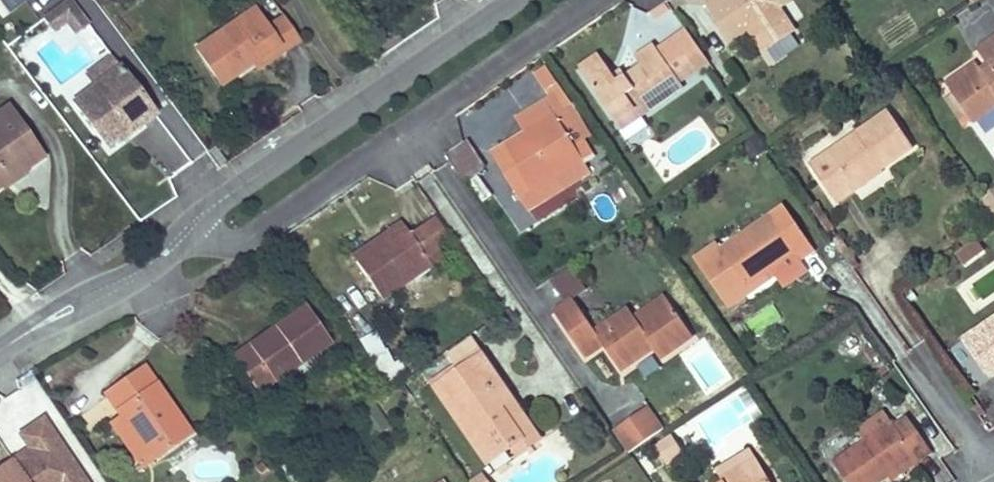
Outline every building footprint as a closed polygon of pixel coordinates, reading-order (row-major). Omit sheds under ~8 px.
[(704,3),(730,43),(752,28),(777,11),(792,0),(709,0),(704,3)] [(68,1),(44,19),(53,32),(65,22),(75,35),(87,25),(68,1)] [(221,88),(254,65),(278,49),(282,54),(299,42),(282,18),(265,30),(252,10),(194,50),(221,88)] [(777,11),(752,28),(760,40),(785,23),(777,11)] [(976,49),(987,65),(989,69),(980,75),(978,71),(973,63),(943,84),(950,95),(966,117),(970,124),(993,108),(993,37),(976,49)] [(54,41),(39,52),(62,82),(76,72),(92,60),(82,46),(66,58),(54,41)] [(603,63),(583,76),(616,124),(634,111),(638,117),(681,87),(653,47),(635,59),(641,68),(625,79),(617,84),(612,77),(603,63)] [(278,49),(254,65),(257,70),(282,54),(278,49)] [(578,68),(583,76),(603,63),(597,55),(578,68)] [(121,68),(113,58),(89,76),(97,87),(121,68)] [(989,69),(987,65),(978,71),(980,75),(989,69)] [(108,146),(120,137),(130,130),(133,134),(157,116),(121,68),(97,87),(75,103),(108,146)] [(620,72),(612,77),(617,84),(625,79),(620,72)] [(966,117),(950,95),(942,100),(957,122),(966,117)] [(516,117),(524,131),(552,114),(544,101),(516,117)] [(21,165),(25,170),(43,158),(8,108),(0,113),(0,180),(21,165)] [(634,111),(616,124),(620,130),(638,117),(634,111)] [(838,168),(819,180),(835,204),(854,192),(847,183),(877,163),(881,170),(912,148),(888,111),(828,153),(838,168)] [(524,131),(489,152),(518,200),(555,177),(582,161),(554,113),(552,114),(524,131)] [(133,134),(130,130),(120,137),(123,141),(133,134)] [(828,153),(810,165),(819,180),(838,168),(828,153)] [(847,183),(854,192),(882,172),(881,170),(877,163),(847,183)] [(2,186),(5,189),(27,174),(25,170),(21,165),(0,180),(0,182),(2,186)] [(555,177),(518,200),(526,212),(562,190),(555,177)] [(991,194),(979,202),(993,224),(993,199),(991,194)] [(720,253),(745,289),(770,272),(795,255),(800,262),(815,252),(800,230),(785,240),(770,218),(720,253)] [(398,222),(349,255),(381,302),(442,260),(421,229),(408,237),(398,222)] [(973,259),(984,252),(975,240),(965,247),(973,259)] [(973,259),(965,247),(954,254),(963,266),(973,259)] [(571,270),(551,281),(562,302),(582,291),(571,270)] [(770,272),(745,289),(748,294),(774,277),(770,272)] [(664,298),(633,319),(638,326),(669,306),(664,298)] [(638,326),(633,319),(627,309),(594,332),(572,300),(553,314),(585,361),(603,348),(620,373),(652,351),(658,360),(691,339),(669,306),(638,326)] [(254,354),(248,345),(232,355),(258,392),(329,343),(304,307),(273,328),(280,337),(254,354)] [(993,375),(993,316),(961,338),(989,378),(993,375)] [(273,328),(248,345),(254,354),(280,337),(273,328)] [(449,355),(457,368),(480,354),(470,341),(449,355)] [(462,374),(436,391),(488,466),(511,450),(524,441),(501,410),(513,402),(480,354),(457,368),(462,374)] [(457,368),(432,385),(436,391),(462,374),(457,368)] [(104,395),(119,417),(148,461),(188,434),(143,369),(104,395)] [(524,441),(511,450),(517,457),(540,441),(513,402),(501,410),(524,441)] [(663,429),(647,407),(613,432),(629,454),(663,429)] [(864,440),(890,422),(883,412),(857,430),(864,440)] [(45,416),(18,435),(29,450),(17,458),(32,481),(89,481),(45,416)] [(148,461),(119,417),(108,424),(138,468),(148,461)] [(887,477),(928,448),(907,418),(894,428),(890,422),(864,440),(831,464),(845,481),(880,481),(887,477)] [(685,458),(672,436),(655,446),(669,469),(685,458)] [(928,448),(887,477),(890,481),(931,452),(928,448)] [(712,470),(719,481),(754,460),(748,450),(712,470)] [(12,460),(0,469),(0,481),(27,481),(12,460)] [(754,460),(719,481),(767,481),(754,460)] [(481,473),(469,481),(487,481),(481,473)]
